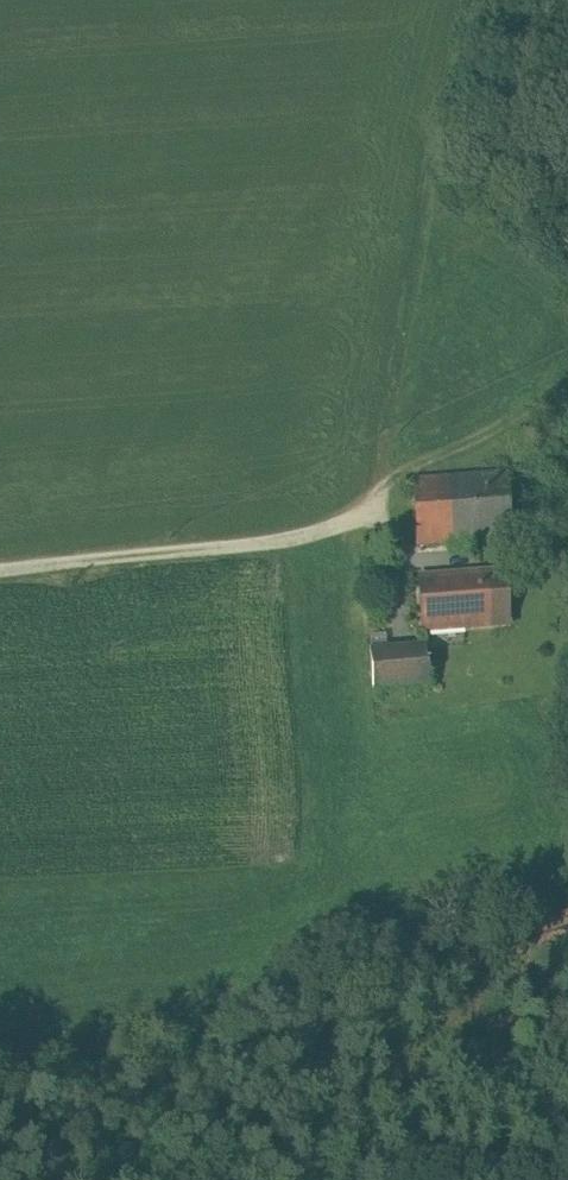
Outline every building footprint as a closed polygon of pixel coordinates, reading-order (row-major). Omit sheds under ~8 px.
[(507,473),(412,480),(417,544),(452,541),(453,546),(461,546),(461,540),(512,537),(507,473)] [(502,579),(422,584),(424,634),(506,629),(502,579)] [(423,647),(365,653),(367,687),(426,681),(423,647)]
